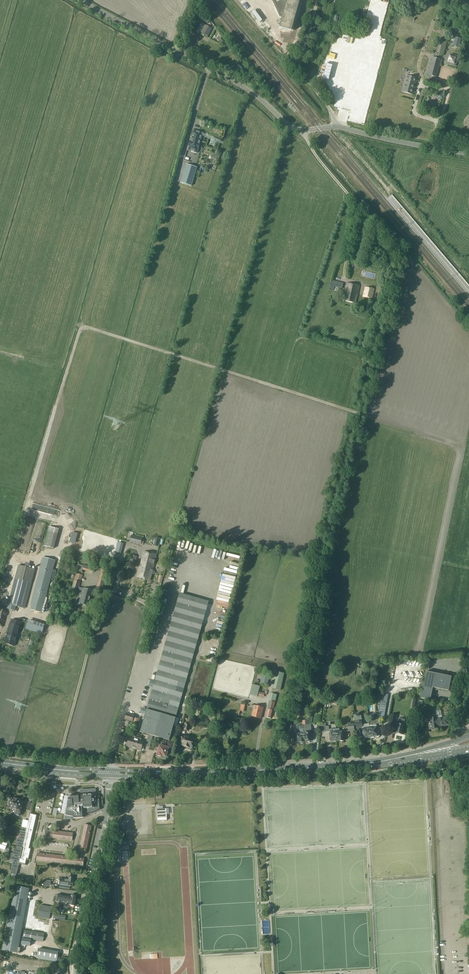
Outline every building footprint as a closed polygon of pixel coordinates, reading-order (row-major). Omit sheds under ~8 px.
[(271,0),(280,18),(284,19),(282,28),(290,30),(297,4),(289,2),(285,1),(285,0),(271,0)] [(210,20),(199,8),(195,16),(208,23),(210,20)] [(193,27),(194,28),(199,19),(193,16),(185,32),(189,35),(193,27)] [(212,29),(198,21),(193,30),(207,38),(212,29)] [(449,61),(448,64),(455,66),(456,67),(458,57),(451,55),(450,55),(449,61)] [(436,77),(441,60),(432,58),(428,75),(436,77)] [(413,95),(417,79),(406,76),(402,92),(413,95)] [(188,146),(189,147),(188,150),(196,153),(198,149),(199,144),(202,133),(194,131),(191,141),(190,141),(188,146)] [(192,186),(197,168),(186,164),(180,183),(192,186)] [(342,289),(344,283),(332,280),(330,286),(342,289)] [(360,286),(348,283),(344,300),(356,303),(360,286)] [(375,289),(366,287),(364,296),(372,298),(375,289)] [(48,531),(44,546),(54,549),(58,534),(48,531)] [(132,536),(131,542),(140,544),(142,539),(142,538),(132,536)] [(150,558),(151,554),(144,552),(137,577),(146,579),(148,572),(146,571),(147,565),(148,565),(150,558)] [(156,555),(151,554),(150,558),(148,565),(147,565),(146,571),(148,572),(146,579),(150,580),(156,555)] [(43,557),(30,609),(42,612),(55,560),(43,557)] [(78,564),(76,570),(82,572),(82,571),(82,570),(85,570),(93,572),(94,567),(87,565),(86,567),(84,566),(83,566),(83,565),(78,564)] [(19,565),(8,604),(7,608),(8,609),(12,610),(14,605),(25,608),(35,569),(19,565)] [(74,580),(71,593),(77,594),(78,590),(82,591),(81,597),(80,599),(79,603),(89,606),(93,591),(79,587),(81,582),(80,582),(74,580)] [(145,714),(140,732),(149,734),(153,735),(163,738),(161,746),(160,745),(159,748),(156,747),(155,748),(158,749),(158,751),(157,755),(159,756),(162,756),(162,755),(166,756),(168,748),(164,747),(166,739),(169,740),(173,726),(174,724),(176,717),(177,713),(178,713),(178,711),(177,711),(178,710),(185,682),(208,601),(179,593),(155,681),(153,687),(146,710),(145,714)] [(8,634),(5,643),(14,645),(17,637),(18,638),(19,635),(20,630),(22,623),(11,620),(8,633),(7,634),(8,634)] [(26,620),(24,628),(41,633),(43,625),(26,620)] [(426,671),(421,698),(430,700),(432,687),(433,688),(449,691),(451,676),(426,671)] [(277,672),(274,688),(281,690),(284,673),(277,672)] [(269,677),(262,675),(260,683),(268,685),(269,677)] [(252,684),(251,690),(255,691),(254,693),(258,694),(260,686),(252,684)] [(272,693),(267,712),(266,717),(271,718),(277,694),(272,693)] [(373,727),(370,727),(371,738),(375,737),(376,737),(376,736),(378,738),(380,736),(379,735),(379,734),(380,732),(378,730),(378,725),(381,725),(381,720),(381,717),(384,718),(386,704),(388,694),(382,693),(382,694),(382,693),(381,695),(379,694),(378,701),(380,701),(379,709),(377,717),(375,717),(374,725),(373,726),(373,727)] [(252,717),(261,719),(263,708),(254,705),(252,717)] [(436,711),(436,717),(428,718),(430,729),(438,728),(437,725),(440,725),(440,726),(448,725),(447,716),(442,717),(441,710),(436,711)] [(126,713),(125,719),(132,721),(134,715),(126,713)] [(354,722),(348,722),(348,731),(354,731),(354,730),(354,729),(355,729),(363,728),(364,738),(368,738),(371,738),(370,727),(369,724),(364,724),(362,724),(362,723),(362,722),(362,720),(362,719),(362,718),(361,718),(361,715),(360,715),(359,714),(357,715),(357,714),(354,714),(354,722)] [(398,718),(397,721),(396,721),(397,715),(391,714),(389,724),(395,726),(395,724),(397,724),(395,733),(402,734),(405,720),(398,718)] [(308,720),(303,720),(303,725),(304,742),(306,742),(307,742),(308,743),(310,743),(310,742),(311,742),(311,733),(311,725),(309,725),(308,720)] [(295,734),(294,739),(294,742),(295,742),(295,743),(299,742),(300,742),(300,744),(303,743),(304,742),(303,725),(297,725),(297,729),(298,729),(299,729),(300,734),(295,734)] [(337,741),(344,740),(343,736),(346,736),(346,730),(343,731),(340,731),(340,728),(337,728),(337,740),(337,741)] [(134,748),(138,735),(136,734),(135,737),(133,737),(133,736),(130,735),(127,746),(134,748)] [(142,736),(138,735),(134,748),(141,750),(144,740),(141,739),(142,736)] [(197,739),(194,738),(182,735),(181,739),(182,740),(181,745),(192,748),(193,743),(196,744),(197,739)] [(71,816),(73,817),(73,818),(83,818),(82,813),(92,813),(92,811),(95,811),(100,808),(99,797),(95,797),(95,794),(96,794),(95,794),(95,789),(81,790),(81,795),(69,795),(65,815),(67,815),(67,816),(70,817),(71,816)] [(23,801),(19,800),(18,798),(16,798),(14,799),(14,798),(14,799),(10,798),(8,808),(17,810),(16,815),(20,816),(23,801)] [(156,809),(157,821),(167,820),(166,808),(156,809)] [(30,816),(26,833),(22,848),(19,863),(26,865),(27,859),(29,859),(32,848),(30,848),(38,814),(31,813),(30,816)] [(79,852),(86,853),(92,826),(85,825),(79,852)] [(72,833),(46,830),(45,837),(72,840),(72,833)] [(26,833),(21,831),(19,840),(17,839),(16,844),(18,844),(17,847),(22,848),(26,833)] [(22,848),(17,847),(17,850),(14,849),(13,854),(16,854),(14,863),(13,864),(11,873),(16,875),(19,865),(19,863),(22,848)] [(83,866),(84,858),(38,853),(37,860),(83,866)] [(61,879),(60,884),(62,885),(61,888),(69,889),(69,886),(73,886),(74,880),(74,877),(69,876),(68,879),(61,878),(61,879)] [(3,950),(18,953),(29,888),(15,886),(3,950)] [(57,897),(57,901),(62,902),(61,904),(67,905),(67,903),(70,903),(70,905),(75,906),(76,901),(57,897)] [(51,907),(40,905),(38,916),(49,918),(51,907)] [(23,938),(43,941),(44,934),(24,930),(23,938)] [(22,938),(21,944),(30,946),(31,939),(22,938)] [(38,949),(37,958),(57,962),(59,952),(38,949)]
